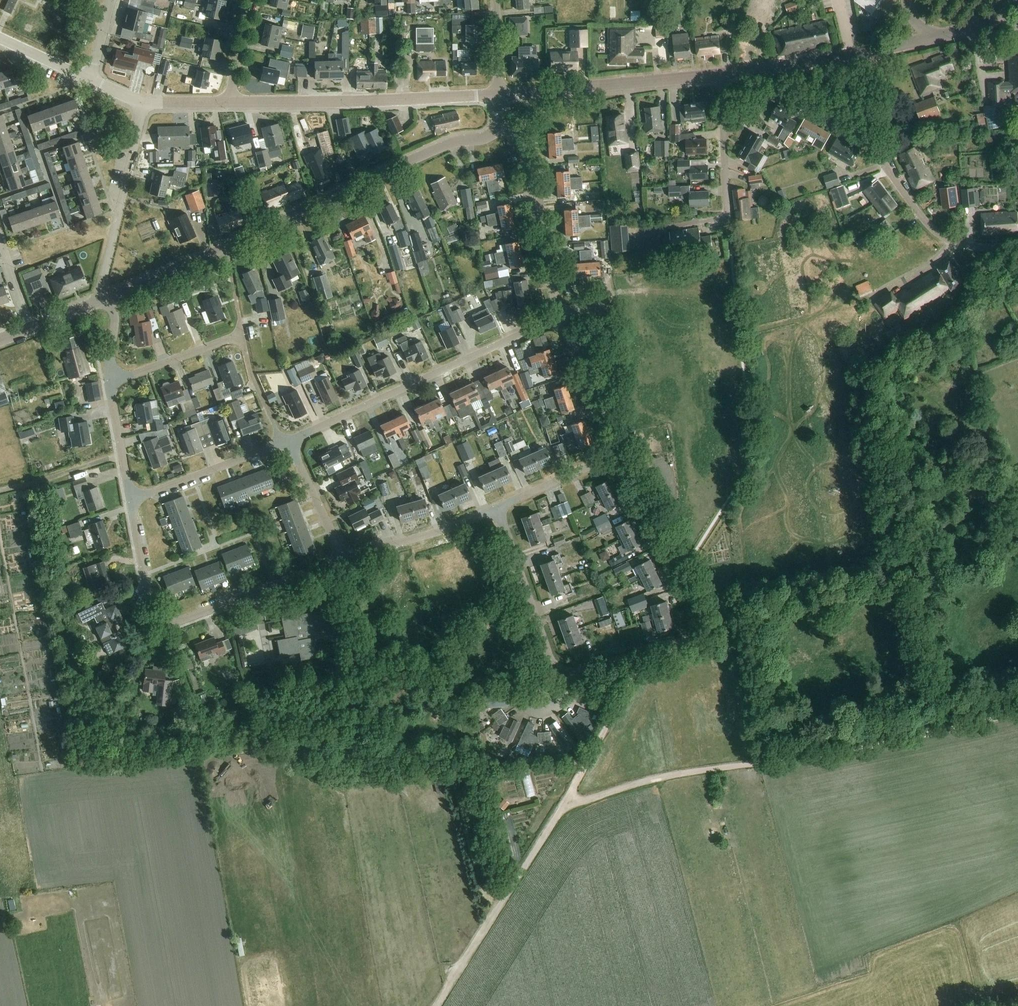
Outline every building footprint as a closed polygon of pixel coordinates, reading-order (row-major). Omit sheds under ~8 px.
[(17,0),(9,0),(4,10),(10,14),(17,0)] [(141,5),(153,8),(155,0),(142,0),(141,5)] [(203,5),(227,10),(229,1),(227,0),(209,0),(208,2),(204,1),(203,5)] [(288,0),(271,0),(270,5),(286,9),(288,0)] [(395,3),(408,2),(409,14),(416,14),(415,0),(394,0),(395,3)] [(462,9),(478,8),(477,0),(461,0),(462,9)] [(517,9),(529,8),(528,0),(516,0),(517,9)] [(756,5),(775,11),(779,0),(754,0),(753,4),(756,5)] [(195,9),(196,3),(185,1),(184,6),(195,9)] [(789,12),(799,8),(796,1),(787,5),(789,12)] [(375,5),(376,17),(389,17),(388,4),(375,5)] [(160,10),(153,8),(141,5),(139,11),(127,8),(124,18),(144,23),(147,13),(158,16),(160,10)] [(227,10),(203,5),(202,9),(207,10),(205,16),(225,20),(227,10)] [(142,33),(144,23),(124,18),(122,28),(134,31),(133,37),(151,41),(152,35),(142,33)] [(361,35),(369,34),(368,18),(361,19),(361,35)] [(457,18),(452,19),(452,32),(458,32),(466,32),(467,41),(479,41),(479,25),(469,25),(468,18),(457,18)] [(527,18),(509,18),(509,35),(527,35),(527,18)] [(282,19),(280,26),(301,31),(303,24),(282,19)] [(831,42),(826,21),(775,31),(780,54),(785,53),(786,54),(793,52),(792,48),(799,47),(800,51),(819,47),(818,44),(831,42)] [(863,22),(865,32),(871,31),(868,21),(863,22)] [(264,33),(280,37),(282,27),(266,23),(264,33)] [(305,26),(303,38),(312,40),(314,28),(305,26)] [(636,48),(636,28),(609,28),(609,64),(628,65),(628,62),(645,62),(645,48),(636,48)] [(667,29),(656,30),(657,38),(667,38),(667,29)] [(166,31),(160,30),(156,47),(162,48),(166,31)] [(551,53),(551,70),(577,69),(577,52),(576,52),(576,46),(586,46),(586,30),(572,30),(572,38),(571,38),(571,53),(551,53)] [(278,48),(280,37),(264,33),(261,44),(278,48)] [(691,56),(689,33),(673,35),(675,58),(691,56)] [(714,58),(714,53),(720,52),(719,35),(696,37),(698,55),(705,54),(706,59),(714,58)] [(201,41),(200,45),(223,51),(226,41),(206,36),(204,42),(201,41)] [(434,52),(434,44),(416,44),(416,52),(434,52)] [(223,51),(200,45),(199,50),(202,51),(201,56),(217,59),(221,60),(223,51)] [(293,47),(283,45),(280,55),(291,57),(293,47)] [(151,64),(154,53),(134,47),(133,54),(117,50),(113,66),(134,71),(137,61),(151,64)] [(452,58),(457,58),(457,56),(458,56),(459,65),(461,65),(462,74),(475,74),(475,62),(468,62),(468,49),(452,49),(452,58)] [(1009,85),(1017,85),(1017,81),(1017,51),(1007,52),(1009,85)] [(512,57),(512,77),(523,76),(523,74),(538,74),(538,59),(530,59),(530,57),(531,57),(530,52),(522,52),(522,57),(523,57),(523,59),(519,59),(519,57),(512,57)] [(329,60),(329,77),(329,79),(334,78),(334,82),(342,81),(342,78),(343,78),(342,61),(335,61),(335,54),(328,54),(329,60)] [(949,73),(955,71),(951,57),(944,59),(943,56),(932,60),(933,64),(928,66),(926,62),(910,68),(920,97),(943,89),(939,80),(947,77),(949,73)] [(286,78),(287,72),(289,62),(270,58),(268,68),(263,67),(260,80),(276,83),(278,76),(286,78)] [(166,76),(170,62),(162,60),(159,74),(166,76)] [(315,78),(329,77),(329,60),(314,61),(315,78)] [(428,75),(446,75),(446,61),(418,62),(418,80),(426,80),(428,75)] [(368,77),(369,87),(386,87),(386,69),(377,69),(377,63),(370,63),(370,71),(370,77),(368,77)] [(307,67),(294,66),(293,77),(306,77),(307,67)] [(10,68),(5,70),(4,72),(0,74),(5,89),(6,92),(10,91),(9,87),(17,84),(12,69),(11,70),(10,68)] [(209,83),(208,82),(210,72),(197,70),(195,78),(186,76),(185,84),(194,86),(206,89),(206,87),(208,87),(209,83)] [(365,87),(369,87),(368,77),(370,77),(370,71),(357,71),(357,89),(363,89),(365,87)] [(995,106),(1006,105),(1006,93),(1010,92),(1017,92),(1017,105),(1017,81),(1017,85),(1009,85),(1005,85),(1005,82),(989,83),(990,100),(992,100),(992,106),(995,106)] [(9,101),(11,107),(23,103),(22,102),(24,101),(23,97),(21,97),(9,101)] [(920,120),(931,116),(932,119),(942,116),(941,113),(934,97),(914,104),(920,120)] [(63,104),(68,119),(70,124),(74,122),(73,117),(80,115),(75,100),(63,104)] [(11,107),(9,101),(0,105),(0,110),(11,107)] [(706,121),(705,116),(704,103),(685,105),(686,109),(680,110),(681,122),(693,120),(693,123),(706,121)] [(56,123),(68,119),(63,104),(51,108),(56,123)] [(797,122),(790,118),(792,114),(778,106),(771,118),(784,126),(783,128),(791,132),(797,122)] [(646,133),(663,131),(662,124),(661,124),(659,107),(645,109),(647,123),(646,123),(646,129),(645,130),(646,133)] [(49,126),(56,123),(51,108),(40,112),(45,128),(46,132),(51,130),(49,126)] [(15,110),(19,122),(25,121),(21,109),(15,110)] [(456,111),(432,117),(436,135),(447,132),(447,129),(459,126),(456,111)] [(33,132),(45,128),(40,112),(28,116),(33,132)] [(985,125),(983,113),(977,114),(980,126),(985,125)] [(996,114),(986,116),(989,130),(998,128),(996,114)] [(396,116),(385,121),(391,135),(403,130),(396,116)] [(625,116),(608,118),(611,147),(631,144),(629,130),(627,130),(625,116)] [(350,133),(348,118),(336,120),(339,135),(350,133)] [(807,141),(808,138),(810,136),(816,140),(813,145),(822,151),(831,135),(805,120),(796,135),(807,141)] [(19,122),(23,135),(29,133),(25,121),(19,122)] [(670,134),(680,134),(680,123),(670,124),(670,134)] [(267,150),(262,151),(265,166),(272,165),(269,153),(281,149),(279,145),(284,143),(279,124),(262,128),(265,138),(267,150)] [(300,155),(306,154),(305,146),(299,124),(293,126),(299,148),(300,155)] [(234,147),(248,143),(253,142),(249,125),(230,130),(234,147)] [(174,128),(174,148),(182,148),(182,149),(190,149),(189,126),(181,126),(181,128),(174,128)] [(215,161),(225,159),(222,142),(218,142),(215,126),(201,128),(204,147),(212,146),(215,161)] [(11,139),(15,137),(17,137),(16,132),(9,134),(7,127),(0,129),(0,142),(11,139)] [(174,148),(174,128),(166,128),(166,127),(158,127),(159,150),(166,150),(166,148),(174,148)] [(73,133),(75,138),(87,134),(85,128),(73,133)] [(366,132),(360,134),(350,139),(359,157),(369,152),(371,157),(381,152),(387,149),(377,129),(367,134),(366,132)] [(324,158),(334,153),(328,130),(317,133),(324,158)] [(749,140),(746,145),(762,154),(768,142),(765,140),(752,132),(748,139),(749,140)] [(23,135),(27,146),(33,144),(29,133),(23,135)] [(63,142),(75,138),(73,133),(61,137),(63,142)] [(560,139),(560,133),(547,134),(548,146),(574,144),(573,138),(560,139)] [(784,143),(790,149),(794,140),(790,138),(792,134),(789,133),(787,137),(784,143)] [(784,143),(787,137),(781,134),(778,140),(784,143)] [(784,144),(778,140),(771,136),(768,142),(782,149),(784,144)] [(51,146),(63,142),(61,137),(49,141),(51,146)] [(828,153),(851,167),(860,151),(837,138),(828,153)] [(15,150),(11,139),(0,142),(0,155),(15,150)] [(707,153),(706,139),(686,139),(687,154),(707,153)] [(39,150),(51,146),(49,141),(37,145),(39,150)] [(661,141),(661,157),(670,156),(669,141),(661,141)] [(67,159),(83,154),(79,142),(63,147),(67,159)] [(31,158),(37,156),(33,144),(27,146),(31,158)] [(574,144),(548,146),(549,159),(562,158),(561,151),(574,150),(574,144)] [(768,158),(762,154),(746,145),(740,157),(751,163),(748,168),(752,171),(755,170),(758,172),(760,170),(768,158)] [(922,159),(924,158),(918,146),(900,154),(911,178),(908,179),(914,192),(935,182),(927,164),(925,165),(922,159)] [(23,155),(17,157),(15,150),(0,155),(0,159),(3,167),(18,162),(25,160),(23,155)] [(317,181),(331,175),(320,150),(304,157),(308,167),(311,166),(317,181)] [(789,150),(783,151),(786,161),(792,160),(789,150)] [(262,151),(261,151),(255,152),(260,168),(265,166),(262,151)] [(638,151),(625,153),(628,171),(641,169),(638,151)] [(54,165),(51,157),(49,152),(44,153),(49,166),(54,165)] [(71,171),(87,166),(83,154),(67,159),(71,171)] [(31,158),(35,170),(41,168),(37,156),(31,158)] [(707,165),(691,166),(690,160),(678,160),(678,172),(691,172),(691,180),(708,179),(707,165)] [(21,169),(18,162),(3,167),(7,179),(22,174),(28,172),(27,167),(21,169)] [(489,166),(496,191),(500,190),(497,178),(505,176),(502,163),(489,166)] [(49,166),(52,178),(58,176),(54,165),(49,166)] [(71,171),(75,183),(91,177),(87,166),(71,171)] [(242,166),(234,168),(237,179),(245,177),(242,166)] [(489,193),(496,191),(489,166),(477,170),(480,182),(486,180),(489,193)] [(41,168),(35,170),(39,181),(44,180),(41,168)] [(184,188),(187,174),(175,171),(173,177),(170,177),(153,173),(152,180),(154,181),(151,193),(165,197),(168,184),(184,188)] [(584,184),(584,178),(582,178),(582,177),(569,178),(569,171),(556,172),(556,185),(582,183),(582,184),(584,184)] [(827,189),(841,185),(837,172),(824,176),(827,189)] [(22,174),(7,179),(9,186),(5,188),(7,193),(33,184),(31,179),(25,181),(22,174)] [(749,185),(761,183),(760,175),(748,177),(749,185)] [(58,176),(52,178),(56,189),(62,187),(58,176)] [(95,189),(91,177),(75,183),(70,184),(72,189),(76,187),(79,194),(95,189)] [(457,204),(445,178),(431,185),(434,192),(432,193),(441,212),(457,204)] [(864,192),(884,217),(898,206),(878,181),(864,192)] [(38,187),(40,192),(51,188),(50,183),(38,187)] [(206,183),(206,197),(219,197),(218,188),(220,188),(220,184),(218,184),(218,183),(206,183)] [(582,183),(556,185),(557,197),(571,196),(570,190),(585,189),(584,184),(582,184),(582,183)] [(289,199),(291,202),(301,197),(300,194),(303,193),(300,186),(299,186),(298,184),(285,189),(283,184),(278,186),(278,188),(267,192),(267,191),(261,193),(268,211),(285,204),(284,201),(289,199)] [(237,186),(229,188),(233,203),(241,201),(237,186)] [(709,191),(690,192),(682,192),(682,186),(669,186),(670,197),(681,197),(681,199),(690,199),(690,206),(709,205),(709,191)] [(845,186),(831,190),(838,209),(851,205),(845,186)] [(956,186),(940,188),(941,198),(942,208),(943,209),(952,208),(959,207),(958,195),(956,186)] [(28,196),(40,192),(38,187),(26,191),(28,196)] [(60,201),(66,199),(62,187),(56,189),(60,201)] [(475,219),(470,188),(460,190),(463,208),(466,208),(467,220),(475,219)] [(79,194),(83,206),(98,200),(95,189),(79,194)] [(737,221),(755,219),(760,219),(758,207),(752,208),(751,192),(745,193),(745,190),(734,191),(737,221)] [(964,209),(976,208),(974,190),(962,191),(964,209)] [(16,200),(28,196),(26,191),(14,195),(16,200)] [(192,213),(204,208),(198,191),(186,196),(192,213)] [(406,197),(413,212),(417,219),(423,217),(429,214),(418,191),(406,197)] [(4,204),(16,200),(14,195),(2,199),(4,204)] [(44,205),(49,221),(62,217),(56,201),(55,197),(50,199),(51,203),(44,205)] [(64,213),(70,211),(66,199),(60,201),(64,213)] [(103,212),(98,200),(83,206),(78,208),(79,212),(84,210),(87,218),(103,212)] [(487,208),(486,201),(476,203),(477,210),(487,208)] [(38,225),(32,209),(31,210),(29,204),(24,205),(26,211),(21,213),(26,229),(38,225)] [(396,231),(403,227),(404,227),(400,218),(398,219),(391,204),(379,210),(387,225),(392,223),(396,231)] [(498,213),(486,216),(488,222),(512,217),(510,204),(497,206),(498,213)] [(38,225),(49,221),(44,205),(32,209),(38,225)] [(221,213),(216,215),(216,217),(222,235),(230,232),(229,229),(244,225),(239,210),(236,211),(235,208),(230,210),(231,213),(222,215),(221,213)] [(21,213),(9,217),(6,209),(0,211),(0,212),(6,229),(12,227),(14,233),(26,229),(21,213)] [(565,223),(589,221),(589,215),(577,216),(577,210),(564,211),(565,223)] [(70,211),(64,213),(68,225),(74,223),(70,211)] [(186,214),(168,221),(175,237),(176,236),(179,244),(196,236),(186,214)] [(1017,214),(1007,214),(981,216),(983,237),(991,236),(990,232),(997,232),(997,235),(1008,234),(1008,231),(1017,230),(1017,223),(1017,214)] [(364,217),(357,220),(356,219),(352,221),(352,223),(345,226),(352,240),(363,235),(368,244),(375,240),(370,231),(371,231),(364,217)] [(427,230),(436,226),(432,217),(424,220),(427,230)] [(512,217),(488,222),(489,227),(501,224),(502,231),(515,229),(512,217)] [(589,221),(565,223),(566,236),(578,235),(578,228),(589,227),(589,221)] [(459,229),(456,224),(456,223),(447,227),(450,234),(459,229)] [(625,225),(609,226),(612,253),(627,251),(625,225)] [(856,243),(860,249),(866,246),(888,234),(885,231),(883,228),(881,229),(856,243)] [(675,257),(713,251),(711,236),(701,237),(699,229),(671,233),(675,257)] [(406,230),(397,233),(402,249),(411,246),(406,230)] [(424,250),(418,234),(411,236),(416,252),(424,250)] [(320,266),(335,259),(331,250),(330,251),(323,237),(311,243),(317,257),(316,257),(320,266)] [(351,241),(345,243),(350,259),(356,256),(351,241)] [(494,253),(496,259),(520,254),(518,241),(505,244),(506,251),(494,253)] [(601,259),(609,258),(608,241),(600,241),(601,259)] [(394,265),(396,271),(403,269),(396,244),(388,246),(394,265)] [(591,250),(585,251),(587,276),(600,275),(599,262),(592,262),(591,250)] [(585,251),(579,251),(580,263),(573,264),(574,277),(587,276),(585,251)] [(289,253),(274,261),(281,277),(273,281),(279,291),(292,285),(289,279),(299,274),(289,253)] [(520,254),(496,259),(497,265),(509,262),(510,268),(523,266),(520,254)] [(905,320),(942,297),(946,295),(944,292),(950,288),(952,291),(963,284),(950,262),(938,269),(940,272),(934,276),(932,273),(912,286),(913,289),(907,293),(906,290),(894,297),(892,293),(875,305),(885,320),(898,310),(905,320)] [(497,267),(483,270),(485,280),(499,277),(497,267)] [(86,285),(80,268),(70,272),(71,273),(65,275),(64,274),(50,280),(53,287),(54,286),(56,290),(55,291),(57,298),(74,292),(73,290),(86,285)] [(265,298),(262,290),(264,290),(255,273),(253,274),(252,270),(243,275),(245,279),(243,280),(251,296),(255,294),(257,299),(255,300),(258,313),(268,311),(266,298),(265,298)] [(42,272),(22,280),(29,297),(49,289),(42,272)] [(398,287),(394,272),(386,274),(389,284),(393,283),(395,288),(398,287)] [(325,274),(312,278),(320,301),(332,297),(325,274)] [(508,276),(500,278),(492,280),(493,287),(510,283),(508,276)] [(198,284),(198,285),(194,287),(196,293),(200,292),(214,287),(212,279),(198,284)] [(870,279),(857,285),(862,295),(875,289),(870,279)] [(504,298),(529,293),(526,280),(513,282),(515,289),(503,292),(495,293),(496,299),(497,299),(504,298)] [(9,302),(4,286),(0,287),(0,305),(9,302)] [(309,288),(301,290),(304,300),(312,298),(309,288)] [(183,289),(176,292),(179,302),(186,299),(183,289)] [(529,293),(504,298),(505,303),(517,300),(519,307),(531,304),(529,293)] [(217,296),(203,301),(206,311),(202,313),(206,324),(211,322),(211,323),(224,318),(219,303),(220,303),(217,296)] [(286,319),(281,298),(268,301),(272,322),(286,319)] [(502,309),(497,299),(496,299),(490,302),(495,312),(502,309)] [(149,320),(155,318),(149,301),(143,303),(143,305),(149,320)] [(184,316),(181,309),(175,311),(172,303),(160,308),(164,316),(167,315),(175,336),(188,331),(183,316),(184,316)] [(452,312),(457,323),(465,319),(460,308),(452,312)] [(487,309),(472,316),(475,321),(480,334),(495,327),(490,315),(487,309)] [(457,323),(452,312),(451,310),(445,313),(450,325),(457,323)] [(151,329),(150,322),(144,323),(142,313),(129,316),(131,326),(134,325),(137,337),(134,337),(133,339),(134,345),(136,347),(138,346),(139,347),(153,345),(150,329),(151,329)] [(415,331),(421,328),(417,319),(411,321),(415,331)] [(447,349),(459,343),(452,327),(440,333),(447,349)] [(378,349),(389,344),(384,333),(373,338),(378,349)] [(70,379),(90,374),(79,336),(63,340),(68,357),(64,358),(70,379)] [(411,339),(407,341),(405,336),(398,340),(408,363),(415,360),(416,363),(429,357),(422,342),(414,345),(411,339)] [(542,344),(540,338),(533,340),(535,346),(542,344)] [(350,352),(352,355),(357,368),(364,365),(357,348),(350,352)] [(528,370),(552,362),(549,349),(535,353),(536,355),(518,361),(521,372),(528,370)] [(389,357),(383,360),(380,354),(368,359),(377,378),(382,375),(384,378),(396,373),(389,357)] [(232,396),(231,392),(229,387),(242,382),(239,375),(238,376),(232,361),(218,366),(224,382),(216,384),(218,389),(222,400),(225,399),(226,402),(234,399),(233,396),(232,396)] [(552,362),(528,370),(530,375),(542,371),(544,378),(556,374),(552,362)] [(312,366),(298,372),(303,383),(317,377),(312,366)] [(508,367),(495,373),(502,388),(500,389),(502,394),(507,392),(508,392),(505,387),(514,383),(516,387),(523,401),(523,402),(528,400),(529,399),(517,374),(512,376),(508,367)] [(301,384),(293,368),(286,371),(294,387),(301,384)] [(194,391),(213,383),(208,370),(195,375),(196,377),(189,380),(194,391)] [(360,370),(347,376),(348,378),(342,381),(346,391),(353,388),(354,392),(367,386),(360,370)] [(527,371),(519,374),(525,389),(533,386),(527,371)] [(488,387),(482,390),(488,401),(493,399),(490,390),(496,387),(497,390),(500,389),(502,388),(495,373),(484,378),(488,387)] [(8,403),(4,391),(6,391),(0,376),(0,406),(8,403)] [(338,400),(328,379),(316,384),(326,405),(338,400)] [(101,399),(97,381),(84,384),(87,402),(101,399)] [(195,409),(191,399),(187,389),(182,391),(178,381),(170,385),(170,383),(168,382),(164,384),(163,386),(163,387),(162,388),(169,408),(178,404),(180,404),(186,418),(196,415),(194,409),(195,409)] [(473,383),(461,389),(468,404),(466,405),(468,410),(473,408),(472,406),(475,405),(473,401),(479,398),(485,410),(490,407),(488,401),(482,390),(477,392),(473,383)] [(546,405),(556,402),(570,397),(566,385),(552,390),(554,396),(544,400),(546,405)] [(222,400),(218,389),(213,390),(217,402),(222,400)] [(453,417),(459,415),(461,419),(470,415),(471,417),(476,414),(473,408),(468,410),(466,405),(468,404),(461,389),(450,394),(453,403),(448,405),(454,416),(453,417)] [(300,397),(297,390),(283,396),(286,404),(287,403),(295,419),(307,413),(300,398),(300,397)] [(507,392),(502,394),(505,401),(506,400),(508,399),(510,398),(511,398),(508,392),(507,392)] [(196,397),(191,399),(195,409),(200,407),(196,397)] [(546,405),(547,411),(557,407),(560,414),(574,409),(570,397),(556,402),(546,405)] [(454,416),(448,405),(442,408),(438,399),(427,405),(434,420),(431,421),(433,426),(439,424),(436,419),(445,414),(448,420),(453,417),(454,416)] [(227,409),(231,421),(243,417),(237,400),(226,404),(228,409),(227,409)] [(49,417),(55,416),(55,415),(57,414),(56,412),(65,409),(63,401),(54,404),(55,408),(54,411),(48,412),(49,417)] [(535,410),(541,408),(538,401),(532,403),(535,410)] [(152,432),(164,430),(162,419),(154,421),(153,417),(159,415),(157,408),(151,410),(150,402),(137,405),(139,417),(138,417),(139,425),(150,423),(152,432)] [(434,420),(427,405),(418,409),(415,410),(420,422),(422,425),(428,423),(430,429),(434,427),(436,432),(441,430),(439,424),(433,426),(431,421),(434,420)] [(244,436),(263,428),(257,414),(238,421),(244,436)] [(192,424),(200,421),(197,415),(190,418),(192,424)] [(400,445),(405,442),(403,437),(406,436),(403,430),(409,427),(404,415),(392,420),(400,438),(398,439),(400,445)] [(74,424),(72,416),(59,419),(61,432),(68,431),(70,438),(71,437),(73,447),(90,444),(87,422),(74,424)] [(209,419),(200,422),(205,435),(211,433),(216,446),(231,440),(223,419),(211,423),(209,419)] [(395,440),(398,439),(400,438),(392,420),(381,426),(386,438),(393,434),(395,440)] [(563,441),(575,437),(588,433),(583,420),(571,424),(573,431),(561,435),(563,441)] [(203,451),(202,449),(198,437),(205,435),(200,422),(191,426),(185,428),(186,432),(180,434),(188,456),(203,451)] [(423,441),(419,431),(417,428),(411,431),(416,443),(423,441)] [(166,429),(164,430),(152,432),(148,433),(150,441),(144,443),(154,469),(167,464),(164,454),(172,451),(167,437),(169,436),(166,429)] [(419,431),(423,441),(426,448),(432,445),(425,429),(419,431)] [(371,445),(372,445),(375,444),(370,431),(354,438),(360,451),(360,450),(364,457),(369,455),(367,450),(372,448),(371,445)] [(592,445),(588,433),(575,437),(563,441),(565,446),(577,442),(579,449),(592,445)] [(509,453),(515,451),(516,450),(511,441),(510,441),(508,437),(503,440),(509,453)] [(516,449),(528,445),(526,439),(514,444),(516,449)] [(494,442),(496,448),(500,457),(507,454),(502,445),(500,440),(494,442)] [(474,457),(468,441),(456,446),(462,462),(474,457)] [(405,442),(400,445),(403,451),(408,448),(405,442)] [(566,452),(563,442),(557,444),(552,446),(556,458),(561,456),(561,454),(566,452)] [(332,451),(319,457),(326,470),(328,475),(335,471),(333,466),(351,456),(345,444),(338,448),(337,446),(331,449),(332,451)] [(538,468),(532,455),(528,446),(523,448),(527,457),(519,460),(526,474),(538,468)] [(545,449),(532,455),(538,468),(551,462),(545,449)] [(415,461),(418,469),(425,466),(424,463),(436,458),(437,462),(439,461),(436,452),(415,461)] [(388,456),(394,469),(401,466),(395,453),(388,456)] [(373,479),(373,478),(365,461),(360,464),(367,481),(373,479)] [(180,464),(171,467),(174,474),(182,471),(180,464)] [(462,478),(468,475),(463,464),(457,466),(462,478)] [(337,475),(342,485),(335,488),(342,502),(346,500),(348,504),(359,499),(357,495),(360,493),(357,485),(359,484),(358,481),(362,478),(356,466),(337,475)] [(425,466),(418,469),(420,474),(421,473),(424,479),(424,480),(430,477),(425,466)] [(492,472),(498,486),(511,480),(505,467),(492,472)] [(255,474),(262,492),(275,487),(268,469),(255,474)] [(485,492),(498,486),(492,472),(479,478),(485,492)] [(249,497),(262,492),(255,474),(242,478),(249,497)] [(71,478),(73,484),(78,499),(85,497),(89,511),(103,507),(97,488),(90,490),(88,484),(87,485),(85,478),(84,478),(83,475),(71,478)] [(237,501),(249,497),(242,478),(230,483),(237,501)] [(598,495),(600,500),(617,492),(611,480),(597,486),(600,494),(598,495)] [(386,482),(385,483),(377,485),(381,497),(389,494),(386,482)] [(224,506),(237,501),(230,483),(217,488),(224,506)] [(451,490),(458,504),(470,499),(465,485),(451,490)] [(66,500),(62,488),(49,492),(52,504),(66,500)] [(458,504),(451,490),(439,496),(445,510),(458,504)] [(591,491),(581,496),(585,506),(596,501),(591,491)] [(600,500),(602,504),(602,505),(605,503),(609,511),(623,504),(617,492),(600,500)] [(170,516),(188,509),(183,496),(165,503),(170,516)] [(283,519),(301,512),(296,500),(278,507),(283,519)] [(373,506),(370,500),(365,503),(367,508),(373,506)] [(411,503),(415,518),(428,514),(424,500),(411,503)] [(573,513),(568,501),(551,507),(555,519),(573,513)] [(401,522),(415,518),(411,503),(397,507),(401,522)] [(174,529),(193,522),(188,509),(170,516),(174,529)] [(384,520),(379,510),(368,516),(365,509),(349,517),(355,529),(371,522),(373,525),(384,520)] [(288,532),(306,525),(301,512),(283,519),(288,532)] [(528,532),(542,527),(537,513),(523,518),(528,532)] [(597,527),(610,520),(606,513),(593,519),(597,527)] [(610,520),(597,527),(600,533),(602,532),(603,535),(613,531),(611,528),(613,527),(610,520)] [(617,536),(620,540),(636,532),(631,520),(616,527),(620,534),(617,536)] [(83,534),(79,521),(67,525),(71,539),(83,534)] [(98,550),(111,545),(103,521),(89,525),(98,550)] [(179,541),(197,534),(193,522),(174,529),(179,541)] [(292,544),(311,537),(306,525),(288,532),(292,544)] [(542,527),(528,532),(533,545),(547,540),(542,527)] [(636,532),(620,540),(622,545),(618,547),(622,554),(628,551),(642,544),(636,532)] [(197,534),(179,541),(184,554),(202,547),(197,534)] [(556,546),(567,543),(564,536),(553,540),(556,546)] [(311,537),(292,544),(297,557),(315,550),(311,537)] [(235,550),(242,568),(255,563),(248,545),(235,550)] [(229,573),(242,568),(235,550),(222,555),(229,573)] [(542,564),(548,582),(561,577),(557,565),(563,563),(560,553),(553,556),(554,560),(542,564)] [(611,567),(626,559),(624,554),(608,562),(611,567)] [(639,580),(656,572),(650,560),(636,567),(639,574),(637,575),(639,580)] [(90,589),(111,582),(104,561),(83,568),(90,589)] [(208,567),(214,585),(227,580),(221,562),(208,567)] [(632,569),(629,562),(614,570),(617,576),(632,569)] [(176,572),(183,590),(196,585),(189,567),(176,572)] [(202,589),(214,585),(208,567),(195,571),(202,589)] [(170,595),(183,590),(176,572),(163,577),(170,595)] [(656,572),(639,580),(641,585),(644,584),(646,588),(647,591),(662,584),(656,572)] [(564,585),(561,577),(548,582),(553,595),(565,591),(566,595),(574,592),(570,583),(564,585)] [(630,606),(647,600),(644,593),(627,599),(628,602),(629,601),(630,606)] [(603,615),(611,612),(605,596),(597,598),(603,615)] [(647,600),(630,606),(633,612),(649,606),(647,600)] [(652,619),(669,613),(665,601),(652,605),(654,613),(643,617),(644,622),(652,619)] [(102,603),(79,614),(76,615),(79,623),(82,621),(83,623),(95,618),(97,623),(99,623),(100,626),(95,628),(109,656),(126,647),(115,625),(124,621),(116,604),(105,610),(102,603)] [(617,612),(620,625),(627,624),(624,611),(617,612)] [(657,624),(658,628),(659,632),(673,628),(669,613),(652,619),(654,625),(657,624)] [(318,636),(333,633),(330,614),(314,617),(314,614),(283,619),(287,638),(277,640),(280,656),(300,653),(301,660),(317,658),(314,638),(319,637),(318,636)] [(564,634),(578,629),(574,616),(560,620),(564,634)] [(237,635),(259,630),(257,620),(235,625),(237,635)] [(653,633),(650,621),(641,623),(645,636),(653,633)] [(578,629),(564,634),(569,647),(583,643),(578,629)] [(226,652),(222,642),(216,644),(214,638),(196,645),(200,657),(200,658),(201,662),(210,659),(208,655),(217,652),(218,655),(226,652)] [(154,667),(154,670),(146,669),(145,684),(144,691),(153,692),(153,695),(158,696),(157,705),(171,706),(173,682),(165,681),(166,668),(154,667)] [(576,713),(586,717),(589,711),(579,707),(576,713)] [(495,721),(504,714),(501,709),(492,716),(495,721)] [(590,727),(582,716),(575,721),(570,714),(563,719),(577,737),(590,727)] [(508,720),(504,715),(495,721),(499,726),(508,720)] [(511,743),(520,723),(515,721),(511,729),(505,726),(500,738),(511,743)] [(572,740),(560,722),(554,726),(556,728),(551,732),(552,737),(557,744),(564,739),(567,744),(572,740)] [(531,733),(534,725),(528,723),(518,744),(524,747),(527,740),(534,743),(537,736),(531,733)] [(504,799),(498,806),(504,810),(509,804),(504,799)]
